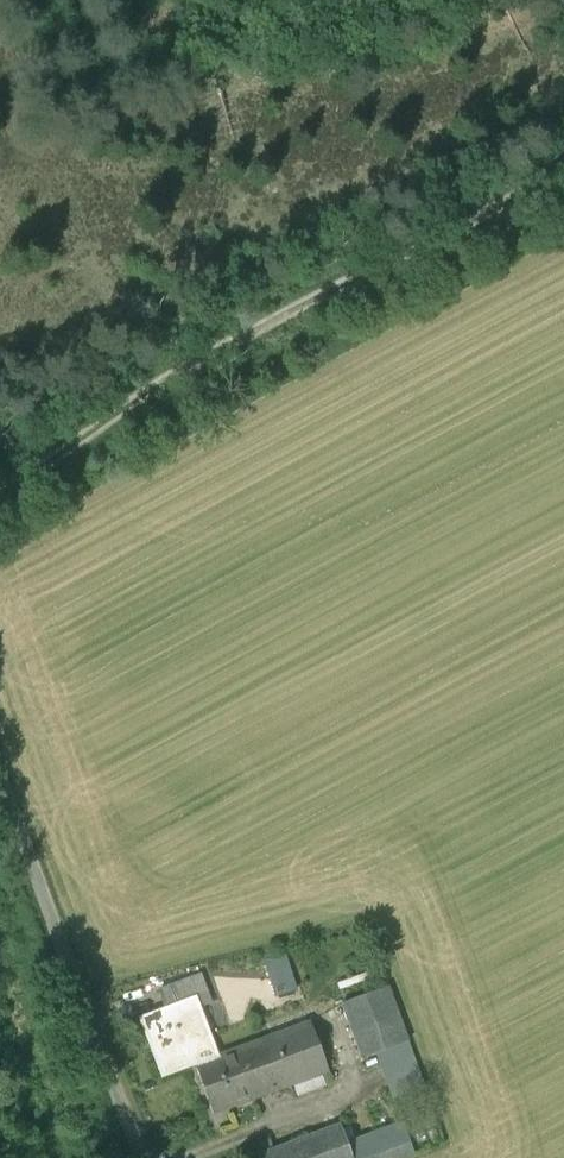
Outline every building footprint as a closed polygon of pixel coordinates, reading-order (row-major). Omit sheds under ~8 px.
[(200,975),(188,980),(194,997),(197,1006),(209,1001),(200,975)] [(188,980),(159,991),(165,1008),(194,997),(188,980)] [(388,987),(342,1005),(362,1058),(378,1052),(407,1042),(408,1042),(388,987)] [(165,1008),(139,1018),(155,1064),(190,1052),(194,1066),(215,1058),(197,1006),(194,997),(165,1008)] [(309,1023),(235,1051),(253,1098),(326,1071),(309,1023)] [(407,1042),(378,1052),(394,1094),(422,1083),(407,1042)] [(215,1058),(194,1066),(213,1113),(253,1098),(235,1051),(215,1058)] [(160,1078),(194,1066),(190,1052),(155,1064),(160,1078)] [(396,1125),(408,1157),(414,1155),(402,1122),(396,1125)] [(258,1156),(258,1157),(352,1157),(347,1144),(340,1125),(258,1156)] [(347,1144),(352,1157),(407,1157),(408,1157),(396,1125),(347,1144)]
